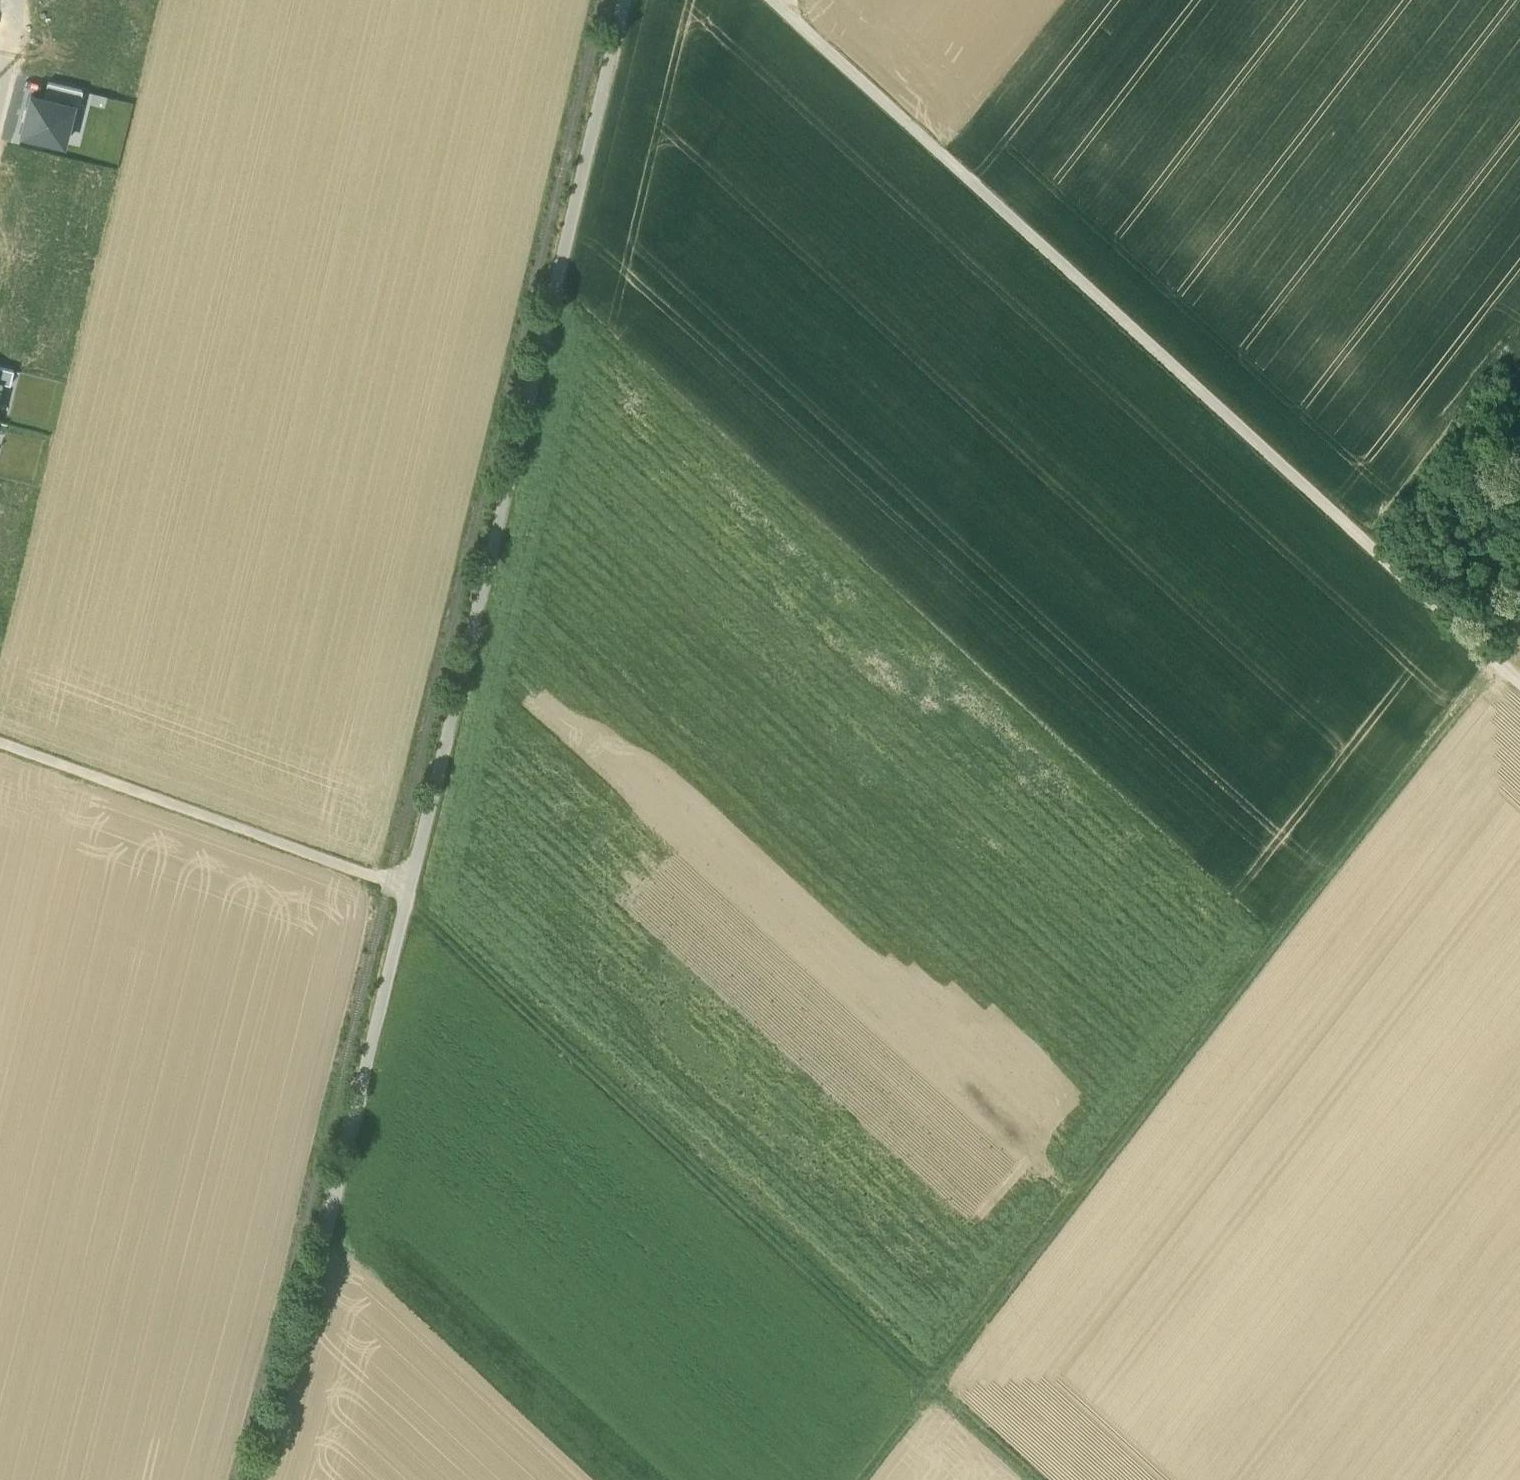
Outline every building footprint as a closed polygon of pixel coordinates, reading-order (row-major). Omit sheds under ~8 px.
[(73,104),(78,106),(82,90),(47,82),(43,97),(73,104)] [(63,143),(73,104),(43,97),(31,94),(22,133),(25,134),(63,143)] [(2,382),(10,384),(14,370),(0,367),(0,381),(2,382)]
